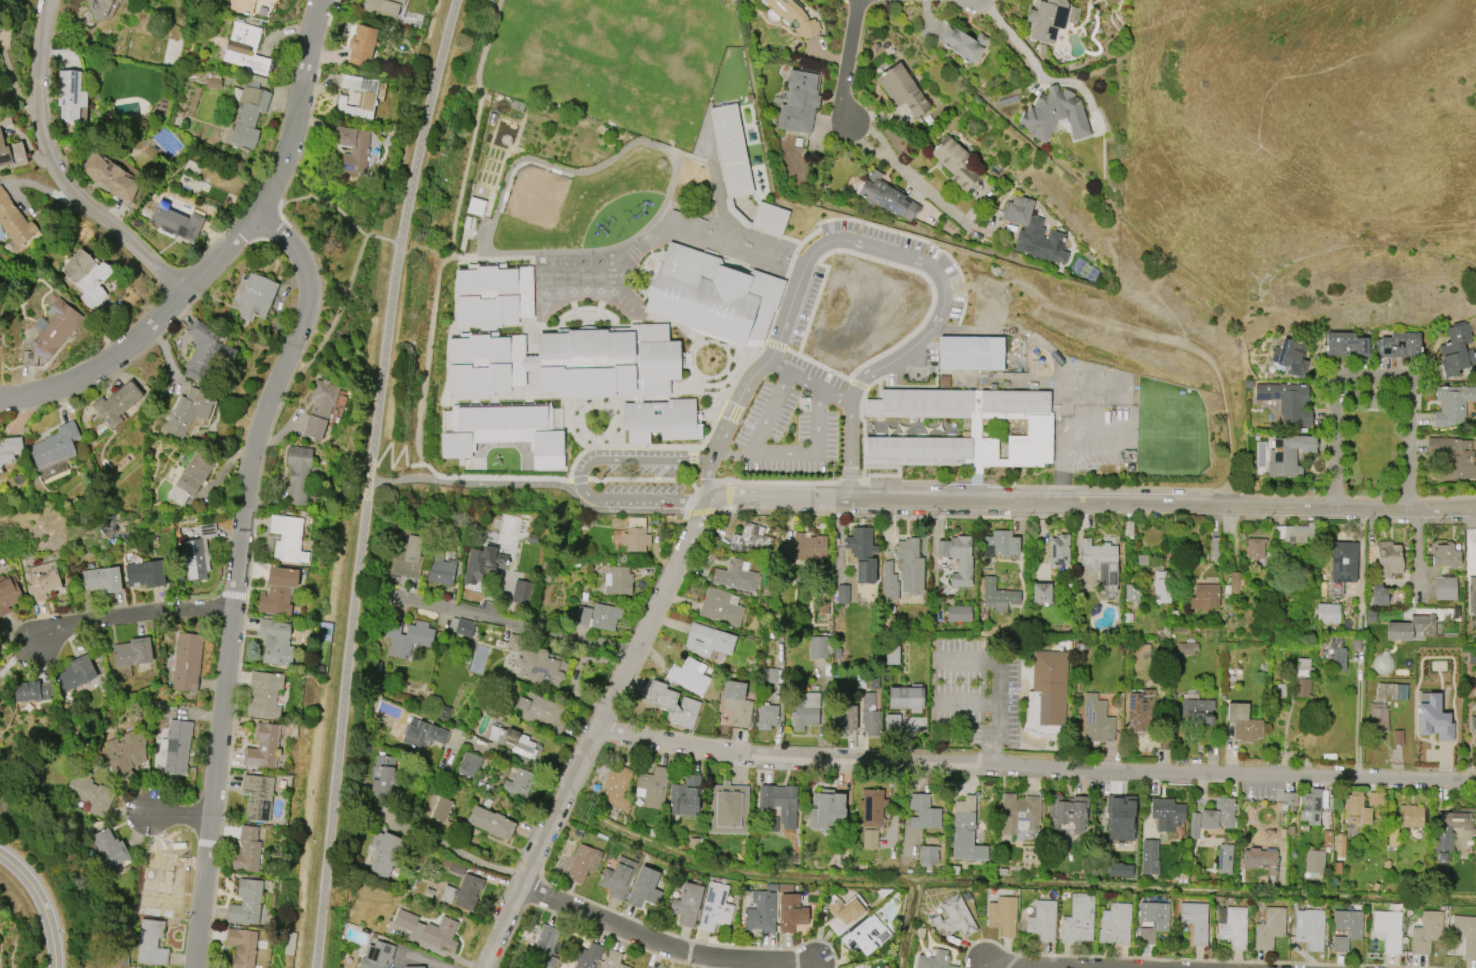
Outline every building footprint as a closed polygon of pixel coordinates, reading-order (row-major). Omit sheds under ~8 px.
[(94,22),(85,0),(113,0),(105,17),(94,22)] [(229,10),(231,0),(255,0),(252,15),(229,10)] [(361,10),(364,0),(405,0),(403,7),(399,6),(396,18),(377,12),(376,14),(361,10)] [(767,6),(760,0),(789,0),(807,17),(808,19),(814,18),(815,21),(817,20),(820,29),(818,30),(819,33),(803,38),(802,35),(799,36),(796,26),(798,25),(797,20),(793,17),(788,22),(780,14),(778,16),(769,8),(770,8),(767,5),(767,6)] [(1045,3),(1044,0),(1064,0),(1067,5),(1066,8),(1068,8),(1062,30),(1056,28),(1052,44),(1029,38),(1033,23),(1025,21),(1028,9),(1035,11),(1037,1),(1045,3)] [(222,60),(233,20),(261,28),(254,54),(270,59),(265,75),(245,70),(245,67),(222,60)] [(377,29),(370,59),(365,58),(363,65),(347,61),(350,49),(346,48),(349,36),(353,37),(356,24),(377,29)] [(938,41),(949,24),(974,41),(979,33),(988,39),(973,63),(969,61),(968,62),(959,57),(960,55),(938,41)] [(897,107),(877,77),(899,62),(930,107),(915,117),(905,102),(897,107)] [(809,131),(777,126),(780,106),(783,106),(784,102),(785,102),(788,87),(785,87),(788,69),(816,74),(813,96),(819,97),(818,106),(814,106),(809,131)] [(57,105),(58,71),(80,71),(79,91),(87,91),(86,107),(79,106),(78,119),(59,119),(60,105),(57,105)] [(220,89),(205,87),(206,78),(207,78),(208,74),(220,75),(219,79),(221,79),(220,89)] [(378,81),(371,119),(335,113),(338,95),(346,96),(345,105),(359,107),(362,91),(340,87),(342,74),(378,81)] [(252,150),(229,142),(242,104),(229,100),(233,88),(242,90),(243,86),(244,87),(247,79),(259,83),(257,88),(271,93),(264,114),(258,112),(253,128),(259,130),(252,150)] [(1079,99),(1091,134),(1073,140),(1066,117),(1055,121),(1044,142),(1033,137),(1033,136),(1034,134),(1025,130),(1027,127),(1017,122),(1022,111),(1025,112),(1029,106),(1032,107),(1034,107),(1033,105),(1035,105),(1034,102),(1039,92),(1045,96),(1048,91),(1046,87),(1056,84),(1057,89),(1061,91),(1063,88),(1074,94),(1073,96),(1079,99)] [(735,102),(753,192),(731,196),(733,206),(747,221),(751,222),(758,201),(789,211),(780,237),(750,227),(749,229),(743,227),(726,210),(724,198),(726,198),(708,108),(735,102)] [(12,124),(0,128),(0,115),(8,112),(12,124)] [(370,131),(364,175),(340,171),(342,153),(350,154),(351,146),(334,144),(336,126),(370,131)] [(8,167),(0,169),(0,131),(5,146),(21,142),(27,163),(8,168),(8,167)] [(946,134),(971,156),(967,161),(982,173),(965,192),(949,178),(953,173),(930,153),(946,134)] [(80,167),(95,152),(107,164),(110,161),(125,172),(123,175),(139,183),(130,203),(109,193),(111,189),(99,180),(96,183),(80,167)] [(877,179),(902,194),(901,195),(920,207),(916,213),(914,212),(908,221),(896,214),(895,216),(873,203),(872,206),(863,201),(864,199),(856,194),(863,181),(862,180),(870,167),(881,173),(877,179)] [(2,226),(0,223),(0,185),(9,197),(9,198),(27,223),(30,220),(38,230),(16,247),(1,226),(2,226)] [(1065,235),(1057,263),(1048,260),(1047,263),(1029,258),(1030,255),(1013,250),(1018,230),(1021,230),(1023,226),(1001,220),(1006,201),(1011,203),(1013,195),(1034,201),(1030,215),(1043,219),(1041,227),(1044,228),(1042,237),(1046,238),(1048,230),(1065,235)] [(466,212),(481,216),(485,201),(470,197),(466,212)] [(191,212),(204,218),(193,243),(147,222),(156,204),(188,219),(191,212)] [(643,310),(667,240),(785,281),(775,311),(773,311),(761,346),(743,345),(643,310)] [(112,271),(99,285),(107,293),(91,309),(79,298),(84,292),(61,269),(80,249),(98,265),(102,261),(112,271)] [(532,268),(455,269),(455,296),(456,296),(457,327),(518,326),(518,318),(533,317),(532,268)] [(278,284),(263,319),(254,315),(251,322),(238,317),(241,310),(235,307),(250,272),(278,284)] [(57,297),(82,317),(46,363),(37,356),(36,366),(21,365),(22,351),(32,352),(26,347),(39,331),(33,326),(41,317),(46,322),(51,316),(46,312),(57,297)] [(183,376),(205,384),(211,364),(229,370),(236,350),(216,343),(220,332),(193,322),(188,337),(196,340),(183,376)] [(1450,344),(1446,328),(1453,326),(1452,324),(1463,322),(1463,323),(1467,323),(1471,342),(1463,344),(1464,351),(1472,349),(1475,364),(1458,368),(1459,374),(1444,378),(1441,362),(1444,361),(1440,346),(1450,344)] [(667,342),(678,342),(679,378),(668,379),(668,394),(558,396),(558,392),(539,392),(538,369),(524,369),(524,385),(509,386),(509,392),(493,392),(493,396),(465,397),(465,394),(447,394),(446,339),(448,339),(448,336),(458,336),(458,333),(497,332),(497,335),(524,335),(525,356),(537,356),(537,334),(556,333),(556,329),(629,328),(629,324),(667,324),(667,342)] [(1369,339),(1369,356),(1353,356),(1353,353),(1345,353),(1345,357),(1336,357),(1336,355),(1326,355),(1326,332),(1355,333),(1354,337),(1367,337),(1367,339),(1369,339)] [(1391,333),(1419,333),(1418,357),(1375,356),(1375,343),(1379,343),(1379,337),(1391,337),(1391,333)] [(939,336),(1003,337),(1003,370),(938,369),(939,336)] [(1268,360),(1272,346),(1280,348),(1283,336),(1306,343),(1302,361),(1306,362),(1302,377),(1292,375),(1291,376),(1284,374),(1286,366),(1285,366),(1284,367),(1278,366),(1279,363),(1268,360)] [(865,399),(880,400),(881,389),(938,389),(938,375),(948,375),(948,389),(1049,391),(1048,415),(1051,415),(1050,462),(1042,462),(1042,466),(981,466),(981,473),(969,473),(969,465),(864,464),(865,437),(969,438),(969,428),(959,428),(959,417),(865,416),(865,399)] [(309,398),(315,380),(321,382),(322,379),(329,382),(328,384),(339,387),(333,406),(331,406),(319,441),(302,435),(314,400),(309,398)] [(112,431),(91,405),(101,397),(104,401),(130,380),(142,395),(118,415),(123,421),(112,431)] [(1254,384),(1264,384),(1264,383),(1269,383),(1269,384),(1278,384),(1278,383),(1284,383),(1284,384),(1308,384),(1308,403),(1300,403),(1300,410),(1310,410),(1310,425),(1295,425),(1295,422),(1280,422),(1280,415),(1279,415),(1278,399),(1254,399),(1254,384)] [(194,387),(214,394),(207,420),(194,415),(181,438),(162,428),(166,420),(163,419),(177,393),(184,397),(189,386),(194,387)] [(1435,386),(1475,386),(1475,403),(1474,403),(1474,402),(1465,402),(1464,429),(1433,429),(1433,411),(1439,411),(1439,401),(1435,401),(1435,386)] [(666,399),(695,399),(695,427),(701,427),(701,438),(661,439),(661,431),(649,431),(649,443),(627,443),(627,430),(622,430),(622,403),(667,402),(666,399)] [(461,408),(546,406),(547,432),(562,431),(563,468),(533,469),(533,450),(530,450),(529,442),(474,443),(474,453),(472,453),(472,458),(440,459),(439,432),(451,432),(451,406),(461,406),(461,408)] [(57,427),(73,420),(80,437),(71,441),(75,451),(69,454),(69,455),(51,463),(51,461),(37,467),(28,446),(34,444),(33,442),(37,440),(38,441),(59,433),(57,427)] [(15,460),(0,467),(0,439),(21,436),(23,454),(13,455),(15,460)] [(1293,477),(1267,476),(1267,463),(1269,463),(1269,450),(1272,450),(1273,438),(1293,438),(1293,436),(1314,436),(1314,453),(1299,453),(1300,447),(1295,447),(1295,466),(1301,466),(1300,478),(1293,478),(1293,477)] [(1475,465),(1475,479),(1440,480),(1440,465),(1445,465),(1445,454),(1427,454),(1427,438),(1469,437),(1469,451),(1473,451),(1473,465),(1475,465)] [(287,446),(312,448),(310,468),(309,468),(305,505),(287,503),(291,466),(286,465),(287,446)] [(195,451),(214,462),(192,498),(188,496),(181,507),(166,497),(195,451)] [(270,515),(302,519),(299,551),(308,552),(307,563),(273,559),(276,533),(269,532),(270,515)] [(645,551),(626,551),(626,545),(621,545),(621,533),(626,533),(626,527),(627,527),(627,517),(644,517),(644,528),(645,528),(645,535),(649,535),(649,545),(645,545),(645,551)] [(1124,534),(1123,521),(1132,521),(1132,533),(1131,533),(1131,538),(1126,538),(1126,534),(1124,534)] [(199,538),(197,525),(214,522),(216,537),(205,539),(207,552),(209,552),(210,560),(208,560),(209,571),(205,572),(206,577),(188,580),(182,542),(189,541),(189,540),(199,538)] [(768,558),(729,549),(732,533),(741,535),(744,522),(763,526),(761,535),(773,538),(768,558)] [(1273,526),(1306,526),(1306,522),(1317,522),(1317,537),(1315,537),(1315,538),(1310,538),(1310,536),(1306,536),(1306,542),(1294,542),(1294,545),(1287,545),(1287,542),(1283,542),(1283,538),(1276,538),(1273,526)] [(852,528),(871,528),(871,546),(878,546),(878,553),(872,553),(872,558),(875,558),(874,583),(856,583),(856,558),(851,558),(851,553),(849,553),(849,549),(843,549),(843,537),(852,537),(852,528)] [(1011,531),(1011,537),(1019,537),(1019,555),(1009,555),(1009,557),(997,557),(997,554),(992,554),(992,548),(983,548),(983,537),(992,537),(992,530),(1011,531)] [(827,560),(794,560),(794,533),(803,533),(804,539),(809,539),(809,537),(816,537),(816,536),(827,536),(827,560)] [(1069,534),(1069,565),(1049,565),(1049,538),(1058,538),(1058,534),(1069,534)] [(418,580),(425,538),(408,535),(405,549),(395,547),(389,574),(418,580)] [(970,586),(949,586),(950,573),(956,573),(957,557),(936,556),(937,540),(949,540),(949,537),(956,537),(956,535),(970,536),(970,556),(971,556),(970,586)] [(1212,561),(1211,537),(1218,537),(1219,561),(1212,561)] [(923,558),(922,592),(915,592),(915,595),(907,595),(907,592),(901,592),(901,573),(896,568),(896,541),(904,541),(904,539),(908,539),(908,538),(917,538),(917,558),(923,558)] [(1246,557),(1246,538),(1266,539),(1266,543),(1264,543),(1263,558),(1255,558),(1255,561),(1251,561),(1251,557),(1246,557)] [(1356,542),(1355,583),(1329,582),(1330,542),(1356,542)] [(1377,542),(1392,542),(1392,544),(1401,545),(1400,558),(1403,558),(1402,573),(1390,573),(1390,577),(1377,577),(1377,575),(1374,575),(1374,568),(1377,568),(1377,542)] [(1081,546),(1101,546),(1101,543),(1109,543),(1109,546),(1117,546),(1116,585),(1115,585),(1115,592),(1106,592),(1106,585),(1098,585),(1098,565),(1080,565),(1081,546)] [(1459,565),(1431,565),(1432,549),(1435,549),(1435,545),(1445,545),(1445,543),(1452,543),(1452,550),(1459,550),(1459,565)] [(508,556),(495,554),(496,548),(482,545),(482,550),(469,548),(463,584),(475,586),(476,581),(491,583),(494,563),(506,565),(508,556)] [(1137,564),(1137,555),(1147,555),(1147,564),(1137,564)] [(452,585),(455,561),(442,559),(442,557),(430,556),(427,583),(452,585)] [(753,592),(711,583),(714,569),(726,571),(728,562),(731,562),(732,558),(748,561),(746,571),(757,573),(753,592)] [(161,560),(164,585),(145,588),(145,585),(127,587),(124,565),(161,560)] [(26,568),(54,561),(61,588),(44,593),(45,598),(30,602),(26,586),(30,585),(29,580),(26,580),(24,573),(27,572),(26,568)] [(883,601),(883,561),(892,561),(892,574),(896,574),(896,582),(897,582),(897,600),(892,600),(892,601),(883,601)] [(82,571),(118,566),(121,591),(102,593),(101,587),(84,590),(82,571)] [(290,615),(257,612),(260,591),(264,592),(264,595),(267,595),(268,584),(266,584),(268,566),(298,569),(296,588),(290,587),(288,604),(291,604),(290,615)] [(631,573),(630,594),(603,593),(604,573),(607,573),(607,566),(627,567),(627,573),(631,573)] [(1169,571),(1169,603),(1159,603),(1158,596),(1154,596),(1154,594),(1153,594),(1153,586),(1151,586),(1151,581),(1153,581),(1153,571),(1169,571)] [(1229,572),(1239,572),(1238,579),(1243,579),(1243,586),(1239,586),(1238,594),(1229,594),(1229,592),(1224,592),(1224,586),(1229,586),(1229,581),(1227,581),(1227,577),(1229,578),(1229,572)] [(10,612),(0,616),(0,576),(2,575),(3,577),(11,574),(12,575),(15,574),(19,581),(15,582),(23,599),(7,606),(10,612)] [(1020,605),(1007,604),(1007,612),(994,611),(994,607),(982,607),(984,576),(996,576),(995,589),(1021,591),(1020,605)] [(1434,577),(1455,577),(1455,600),(1434,599),(1434,577)] [(533,583),(516,580),(512,602),(529,606),(533,583)] [(1050,603),(1032,602),(1032,583),(1050,583),(1050,603)] [(1125,601),(1125,584),(1135,584),(1135,590),(1140,590),(1140,602),(1134,602),(1134,601),(1125,601)] [(1194,584),(1219,584),(1219,606),(1208,606),(1208,608),(1188,608),(1188,596),(1194,596),(1194,584)] [(1386,606),(1370,605),(1371,587),(1372,587),(1372,584),(1381,585),(1381,588),(1387,588),(1386,606)] [(849,603),(849,585),(836,585),(837,603),(849,603)] [(737,627),(698,614),(707,586),(731,594),(730,595),(738,597),(735,605),(743,608),(737,627)] [(613,631),(573,623),(577,605),(591,608),(589,619),(591,619),(594,603),(622,608),(620,619),(615,618),(613,631)] [(1316,604),(1340,604),(1339,623),(1316,622),(1316,604)] [(970,621),(947,621),(947,606),(970,606),(970,621)] [(1410,639),(1386,639),(1387,622),(1410,622),(1410,615),(1428,615),(1428,613),(1433,613),(1433,615),(1434,615),(1433,636),(1422,635),(1422,631),(1410,630),(1410,639)] [(475,622),(471,637),(454,633),(458,618),(475,622)] [(290,622),(288,646),(293,646),(291,666),(261,662),(264,636),(257,635),(259,619),(290,622)] [(431,646),(412,643),(408,659),(388,655),(391,639),(384,637),(387,620),(401,623),(399,633),(405,634),(407,624),(415,626),(416,620),(428,623),(427,628),(434,630),(431,646)] [(736,636),(730,655),(710,649),(708,658),(696,654),(696,653),(685,650),(686,647),(684,646),(686,640),(685,640),(691,622),(736,636)] [(202,635),(197,691),(172,688),(177,633),(202,635)] [(506,649),(509,634),(523,637),(520,652),(506,649)] [(148,637),(152,662),(115,667),(111,645),(129,643),(129,639),(148,637)] [(809,637),(826,637),(826,658),(809,659),(809,637)] [(1345,671),(1334,671),(1334,662),(1331,662),(1331,652),(1329,652),(1329,641),(1330,641),(1330,640),(1341,639),(1341,648),(1344,648),(1345,671)] [(1177,643),(1197,643),(1197,651),(1192,651),(1192,654),(1177,654),(1177,643)] [(899,664),(898,646),(885,646),(886,664),(899,664)] [(557,686),(541,682),(540,684),(537,685),(532,684),(530,680),(530,678),(519,675),(518,677),(515,676),(517,667),(514,664),(515,660),(519,657),(521,658),(523,650),(536,653),(537,652),(564,659),(563,662),(568,664),(566,672),(562,671),(561,672),(564,675),(563,679),(559,681),(558,681),(557,686)] [(1065,653),(1062,726),(1057,726),(1057,735),(1045,735),(1043,739),(1038,737),(1037,739),(1027,736),(1028,733),(1021,730),(1025,721),(1025,700),(1027,700),(1027,692),(1031,692),(1032,652),(1065,653)] [(97,676),(63,692),(55,675),(64,671),(63,668),(70,664),(68,662),(86,654),(97,676)] [(700,696),(665,677),(672,664),(679,668),(686,656),(705,666),(701,673),(710,678),(700,696)] [(1297,658),(1309,659),(1309,668),(1313,668),(1313,674),(1309,674),(1309,679),(1310,679),(1309,698),(1294,697),(1297,658)] [(278,718),(246,715),(248,698),(252,699),(252,695),(250,695),(251,688),(248,688),(250,670),(283,674),(282,690),(276,689),(274,706),(279,707),(278,718)] [(691,730),(664,720),(668,710),(653,705),(655,697),(647,694),(648,691),(646,690),(650,679),(665,684),(666,683),(678,687),(676,692),(678,693),(674,704),(679,705),(682,696),(700,702),(691,730)] [(753,701),(749,728),(731,725),(733,710),(721,708),(726,680),(745,683),(743,699),(753,701)] [(14,682),(15,702),(52,700),(51,683),(40,684),(39,681),(14,682)] [(1378,683),(1407,685),(1406,700),(1391,699),(1391,695),(1377,694),(1378,683)] [(888,708),(888,687),(910,687),(910,684),(920,684),(920,687),(923,687),(923,709),(921,709),(921,712),(910,712),(910,708),(888,708)] [(1153,689),(1153,711),(1148,711),(1149,718),(1144,718),(1144,731),(1133,731),(1133,726),(1128,726),(1127,693),(1129,693),(1129,690),(1153,689)] [(819,692),(817,726),(803,725),(803,732),(792,731),(795,691),(819,692)] [(528,692),(564,707),(558,720),(564,723),(559,735),(544,728),(546,723),(533,718),(531,723),(517,718),(521,710),(516,708),(520,696),(525,699),(528,692)] [(1417,692),(1416,735),(1430,735),(1430,733),(1437,733),(1437,741),(1453,741),(1454,723),(1450,723),(1450,713),(1440,713),(1440,692),(1417,692)] [(862,693),(874,693),(874,711),(880,711),(880,732),(877,732),(877,736),(866,736),(866,732),(863,732),(862,722),(861,722),(861,708),(862,708),(862,693)] [(1083,741),(1084,693),(1097,693),(1096,700),(1106,700),(1105,717),(1114,717),(1114,742),(1083,741)] [(1182,699),(1214,700),(1213,711),(1212,711),(1212,715),(1214,715),(1214,721),(1212,721),(1212,725),(1181,724),(1182,699)] [(856,706),(856,731),(849,731),(849,735),(835,735),(835,701),(846,701),(846,706),(856,706)] [(1261,720),(1261,738),(1256,738),(1256,740),(1251,740),(1251,742),(1239,742),(1239,740),(1233,739),(1233,721),(1227,721),(1227,703),(1247,704),(1246,719),(1261,720)] [(1369,704),(1384,703),(1385,708),(1386,708),(1388,731),(1382,732),(1382,734),(1369,735),(1368,709),(1369,708),(1369,704)] [(758,704),(777,706),(776,725),(770,724),(769,731),(756,730),(758,704)] [(900,714),(885,714),(885,733),(900,733),(900,714)] [(449,732),(444,745),(432,740),(430,746),(424,744),(421,751),(412,748),(413,746),(401,742),(410,717),(449,732)] [(162,773),(168,719),(192,722),(190,737),(189,737),(185,767),(187,767),(186,775),(162,773)] [(279,725),(275,769),(242,765),(244,748),(256,749),(257,741),(253,741),(255,722),(279,725)] [(532,760),(511,750),(512,747),(502,744),(502,745),(487,739),(490,733),(489,732),(490,730),(489,729),(491,725),(506,731),(507,728),(529,736),(527,740),(535,743),(533,748),(536,750),(532,760)] [(117,781),(104,751),(108,749),(104,742),(114,738),(117,743),(124,740),(121,735),(132,730),(134,735),(141,732),(145,740),(145,761),(129,768),(132,774),(117,781)] [(1393,745),(1392,731),(1402,730),(1402,745),(1393,745)] [(465,751),(482,758),(474,779),(457,772),(465,751)] [(375,755),(395,757),(393,772),(398,773),(397,785),(391,784),(389,799),(374,797),(374,795),(370,794),(371,781),(369,781),(371,765),(374,765),(375,755)] [(624,810),(601,799),(606,788),(602,786),(610,770),(613,771),(616,764),(633,771),(622,795),(630,799),(624,810)] [(668,768),(662,809),(642,806),(643,797),(635,796),(638,773),(652,775),(653,766),(668,768)] [(525,799),(501,790),(505,779),(511,782),(517,767),(538,775),(534,785),(530,784),(525,799)] [(105,819),(115,791),(90,782),(92,776),(74,769),(65,795),(91,804),(88,813),(105,819)] [(273,778),(269,821),(244,819),(247,791),(240,791),(242,774),(273,778)] [(669,814),(670,785),(681,785),(681,783),(684,784),(685,775),(699,775),(698,811),(696,811),(696,816),(669,814)] [(709,785),(722,785),(722,781),(728,781),(728,786),(748,786),(746,834),(707,833),(709,785)] [(797,786),(795,830),(782,830),(782,824),(779,824),(779,816),(778,816),(779,809),(757,808),(758,785),(797,786)] [(1299,820),(1299,810),(1302,810),(1302,803),(1299,803),(1299,796),(1302,796),(1302,793),(1308,793),(1308,788),(1320,789),(1318,825),(1307,825),(1307,820),(1299,820)] [(808,828),(809,808),(816,808),(816,805),(811,805),(812,792),(820,793),(821,789),(833,790),(833,793),(844,794),(843,808),(845,808),(844,822),(834,822),(834,828),(822,827),(822,829),(818,829),(816,830),(812,830),(811,828),(808,828)] [(861,820),(862,807),(858,807),(859,800),(862,800),(862,789),(883,790),(883,799),(888,799),(888,807),(882,806),(882,820),(880,820),(880,826),(863,826),(863,820),(861,820)] [(1343,820),(1344,795),(1351,795),(1351,790),(1359,790),(1359,795),(1362,795),(1361,807),(1367,807),(1367,792),(1383,793),(1382,810),(1370,810),(1369,825),(1360,824),(1360,819),(1354,819),(1354,824),(1344,824),(1344,820),(1343,820)] [(1297,793),(1296,805),(1281,805),(1282,792),(1297,793)] [(940,808),(940,829),(909,828),(910,817),(918,817),(918,810),(909,810),(910,793),(928,794),(928,808),(940,808)] [(1000,834),(1002,794),(1014,794),(1014,799),(1024,799),(1024,796),(1039,797),(1038,825),(1037,825),(1037,831),(1016,830),(1016,835),(1000,834)] [(1086,797),(1085,821),(1083,821),(1083,832),(1080,835),(1076,835),(1073,832),(1072,828),(1059,828),(1059,829),(1052,829),(1052,827),(1050,827),(1052,797),(1055,794),(1059,794),(1061,797),(1061,799),(1072,800),(1072,797),(1086,797)] [(974,795),(972,845),(987,846),(987,861),(951,859),(953,801),(964,801),(964,795),(974,795)] [(453,802),(436,796),(428,817),(445,824),(453,802)] [(1134,841),(1106,840),(1107,796),(1135,796),(1134,841)] [(1217,797),(1234,799),(1232,817),(1236,817),(1236,828),(1233,828),(1233,829),(1226,828),(1225,832),(1216,831),(1216,829),(1199,828),(1200,810),(1216,811),(1217,797)] [(1150,818),(1150,798),(1173,799),(1173,804),(1185,804),(1184,821),(1178,821),(1177,827),(1173,827),(1173,832),(1156,832),(1156,818),(1150,818)] [(466,822),(474,805),(494,814),(494,812),(504,817),(503,818),(515,824),(508,840),(496,835),(495,837),(486,833),(487,832),(466,822)] [(1399,805),(1415,805),(1415,808),(1423,808),(1423,810),(1427,811),(1426,824),(1418,824),(1418,827),(1398,826),(1399,805)] [(1443,807),(1472,808),(1472,830),(1453,830),(1453,852),(1447,852),(1447,864),(1434,864),(1434,832),(1441,832),(1441,824),(1436,824),(1437,814),(1443,814),(1443,807)] [(1199,813),(1198,838),(1188,838),(1190,812),(1199,813)] [(260,842),(257,872),(229,869),(231,852),(238,853),(240,842),(238,841),(240,824),(257,826),(256,842),(260,842)] [(121,840),(130,858),(118,863),(121,870),(109,875),(90,836),(107,827),(113,839),(116,838),(118,841),(121,840)] [(1397,829),(1396,847),(1387,846),(1388,828),(1397,829)] [(863,849),(863,830),(877,830),(877,849),(863,849)] [(1321,846),(1322,830),(1331,831),(1330,847),(1321,846)] [(386,880),(368,872),(375,855),(372,854),(375,847),(370,845),(376,831),(383,834),(384,832),(402,840),(395,856),(400,859),(396,866),(393,865),(386,880)] [(1333,856),(1333,835),(1335,835),(1335,833),(1342,834),(1342,835),(1344,835),(1344,856),(1333,856)] [(1158,840),(1141,840),(1141,875),(1157,875),(1158,840)] [(565,878),(579,843),(593,849),(593,848),(603,852),(594,872),(587,869),(580,884),(565,878)] [(1231,845),(1230,874),(1216,874),(1217,844),(1231,845)] [(937,847),(936,864),(929,864),(929,867),(919,866),(920,846),(937,847)] [(1266,868),(1243,867),(1243,863),(1241,863),(1241,857),(1243,857),(1243,850),(1249,850),(1249,847),(1259,848),(1259,850),(1277,851),(1276,885),(1266,885),(1266,868)] [(1324,851),(1323,873),(1305,872),(1306,850),(1324,851)] [(176,853),(173,888),(179,889),(177,907),(137,903),(138,889),(153,891),(156,851),(176,853)] [(637,863),(621,901),(608,895),(610,890),(596,885),(604,868),(612,871),(619,856),(637,863)] [(624,903),(641,865),(659,873),(653,888),(661,892),(655,906),(642,901),(639,909),(624,903)] [(1107,876),(1132,877),(1133,865),(1108,865),(1107,876)] [(458,889),(464,873),(484,880),(480,890),(477,889),(474,896),(476,897),(476,899),(477,899),(472,912),(452,904),(455,897),(452,896),(450,904),(439,900),(444,884),(458,889)] [(697,929),(707,885),(705,884),(707,875),(712,876),(711,882),(728,886),(724,903),(733,905),(728,926),(714,923),(712,932),(697,929)] [(262,881),(258,924),(226,922),(228,900),(234,901),(233,904),(240,905),(241,897),(236,897),(238,879),(262,881)] [(703,886),(693,928),(678,925),(680,915),(668,912),(671,898),(679,900),(683,882),(703,886)] [(775,892),(774,933),(760,933),(760,930),(743,929),(743,908),(755,908),(755,903),(751,903),(751,891),(768,891),(768,892),(775,892)] [(940,902),(958,893),(977,930),(964,937),(959,928),(947,935),(942,926),(935,930),(928,916),(933,914),(934,917),(945,912),(940,902)] [(1060,943),(1061,917),(1070,917),(1071,893),(1093,894),(1092,941),(1073,941),(1073,944),(1060,943)] [(778,933),(779,894),(798,894),(798,907),(807,907),(807,925),(793,925),(793,933),(778,933)] [(827,924),(834,918),(825,907),(829,904),(825,900),(832,894),(836,898),(837,897),(843,904),(855,894),(865,905),(863,906),(866,910),(836,936),(827,924)] [(1016,897),(1014,937),(1000,936),(1001,927),(987,926),(988,903),(996,903),(996,896),(1016,897)] [(1055,901),(1054,942),(1038,942),(1039,932),(1025,932),(1026,916),(1034,917),(1035,900),(1055,901)] [(1139,902),(1168,903),(1167,932),(1154,931),(1154,944),(1138,943),(1139,928),(1151,929),(1152,922),(1138,922),(1139,902)] [(1130,904),(1128,944),(1113,944),(1113,942),(1110,941),(1110,943),(1097,943),(1098,929),(1099,929),(1100,919),(1101,919),(1101,910),(1109,910),(1110,903),(1130,904)] [(1207,903),(1206,945),(1191,945),(1191,924),(1178,923),(1179,903),(1207,903)] [(1246,907),(1246,949),(1230,949),(1230,939),(1217,939),(1217,923),(1225,923),(1225,907),(1246,907)] [(1285,907),(1284,936),(1273,936),(1272,950),(1254,949),(1255,923),(1264,923),(1265,907),(1285,907)] [(442,915),(458,923),(450,939),(457,943),(453,952),(440,946),(439,949),(409,935),(411,932),(392,923),(399,908),(418,917),(416,921),(425,926),(427,922),(436,927),(442,915)] [(1293,941),(1294,928),(1295,928),(1296,911),(1304,911),(1304,909),(1324,910),(1323,952),(1307,951),(1307,942),(1293,941)] [(1333,929),(1333,910),(1362,911),(1361,940),(1348,939),(1348,952),(1332,952),(1332,936),(1345,936),(1345,930),(1333,929)] [(1400,911),(1400,953),(1385,953),(1385,931),(1372,931),(1372,911),(1400,911)] [(1411,954),(1412,927),(1421,927),(1421,911),(1442,912),(1441,940),(1430,940),(1429,954),(1411,954)] [(891,935),(865,956),(856,945),(849,951),(839,939),(848,932),(847,930),(866,915),(868,917),(872,913),(882,925),(883,924),(891,935)] [(1452,916),(1475,917),(1475,959),(1462,958),(1463,936),(1451,936),(1452,916)] [(136,962),(140,919),(165,922),(163,939),(157,938),(156,947),(168,949),(166,965),(136,962)] [(557,958),(552,967),(550,967),(528,959),(543,924),(559,930),(548,955),(557,958)] [(257,931),(253,967),(229,967),(230,954),(235,954),(236,946),(224,945),(226,928),(257,931)] [(395,946),(387,967),(357,967),(361,957),(363,958),(368,945),(373,946),(375,940),(395,946)] [(603,948),(595,967),(573,967),(576,961),(569,959),(574,945),(586,950),(589,942),(603,948)] [(619,963),(630,967),(600,967),(609,948),(622,954),(619,963)] [(957,966),(957,967),(915,967),(917,955),(933,958),(935,948),(946,950),(945,956),(949,956),(947,965),(957,966)]
